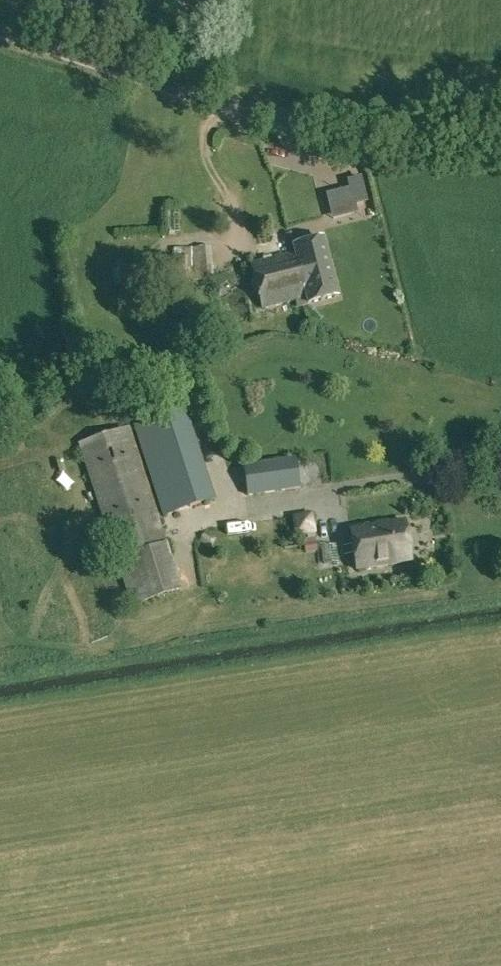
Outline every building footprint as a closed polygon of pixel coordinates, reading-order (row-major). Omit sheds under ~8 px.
[(348,188),(325,194),(332,220),(357,213),(355,205),(367,202),(360,177),(346,180),(348,188)] [(295,253),(287,255),(300,306),(337,296),(322,239),(293,246),(295,253)] [(199,276),(220,276),(220,245),(199,245),(199,276)] [(119,261),(121,288),(185,282),(183,255),(119,261)] [(250,264),(262,309),(295,300),(296,307),(300,306),(287,255),(250,264)] [(135,426),(164,515),(212,499),(184,410),(135,426)] [(132,607),(182,590),(167,542),(165,543),(128,428),(80,444),(132,607)] [(242,464),(246,496),(299,488),(295,456),(242,464)] [(350,530),(356,570),(411,561),(405,522),(350,530)] [(313,541),(303,543),(305,556),(317,554),(315,546),(313,546),(313,541)] [(331,552),(321,554),(323,565),(333,563),(331,552)]
